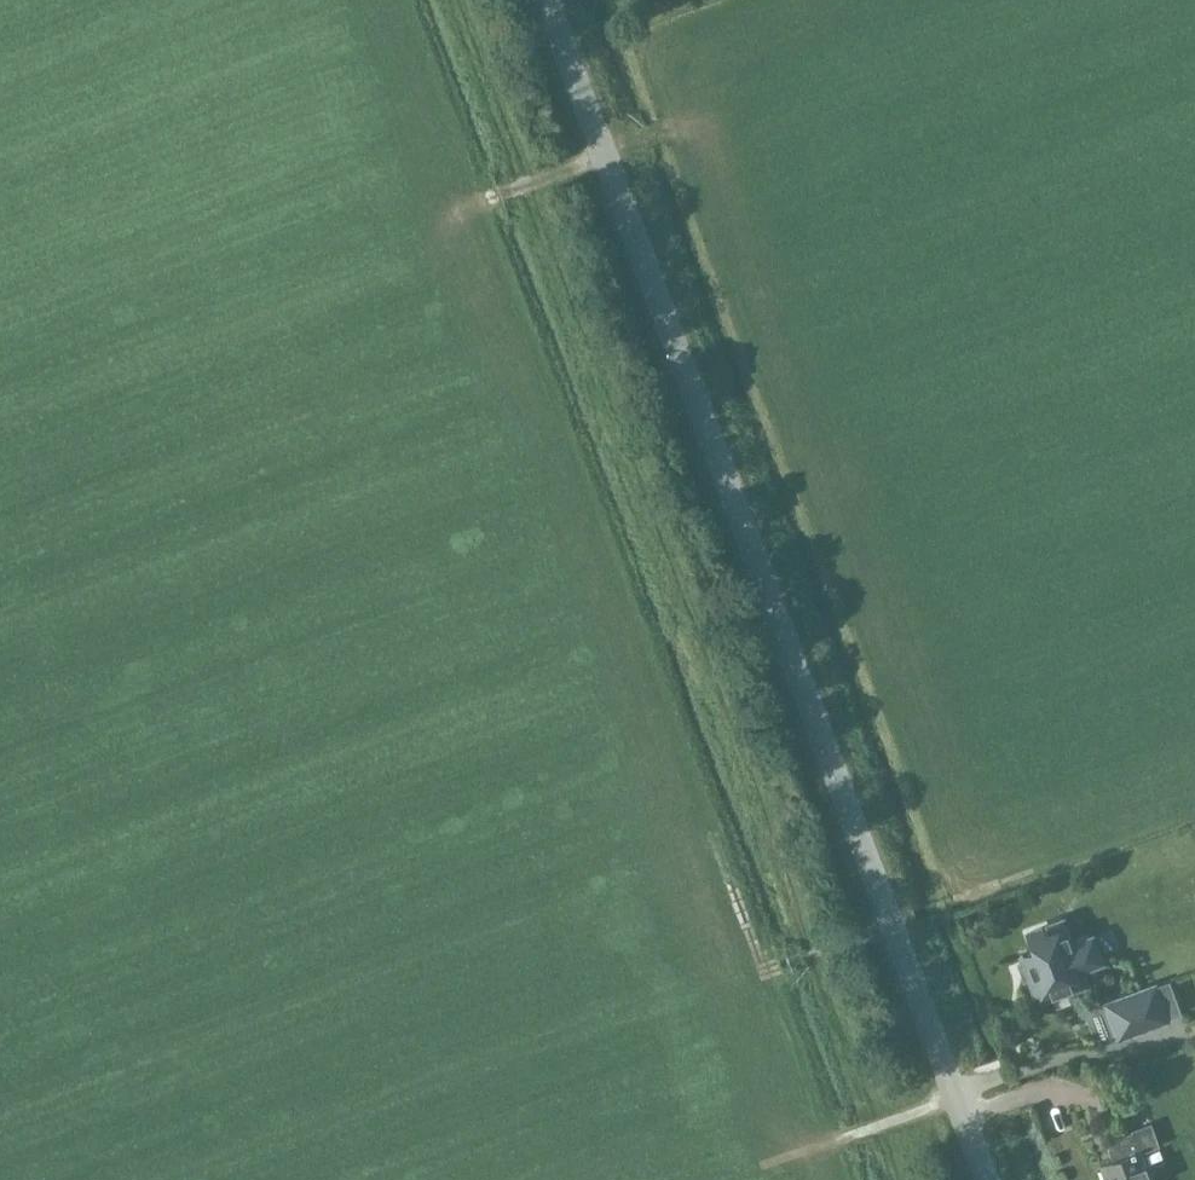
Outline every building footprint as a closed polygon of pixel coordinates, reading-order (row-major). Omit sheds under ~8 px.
[(1051,996),(1057,1009),(1075,1004),(1070,993),(1081,990),(1079,985),(1085,983),(1079,969),(1099,962),(1090,939),(1070,946),(1061,921),(1027,933),(1034,952),(1021,956),(1038,1000),(1051,996)] [(1105,1004),(1118,1037),(1165,1019),(1153,986),(1105,1004)] [(1122,1143),(1112,1147),(1116,1158),(1098,1164),(1104,1179),(1153,1179),(1142,1151),(1159,1145),(1152,1126),(1132,1133),(1134,1139),(1122,1143)]
